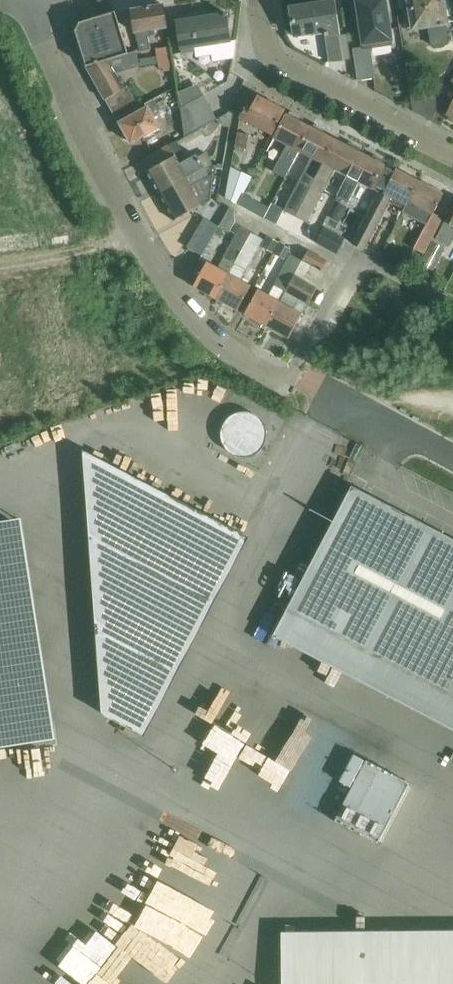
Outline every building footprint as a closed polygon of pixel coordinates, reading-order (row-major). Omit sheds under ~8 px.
[(390,39),(384,0),(371,0),(357,2),(360,19),(355,20),(357,36),(362,35),(364,48),(352,49),(357,81),(375,78),(370,48),(379,46),(379,41),(390,39)] [(431,47),(447,44),(441,0),(410,0),(411,9),(403,11),(406,29),(428,26),(431,47)] [(333,2),(290,9),(294,37),(313,34),(312,30),(323,28),(328,64),(348,61),(344,35),(338,36),(333,2)] [(146,31),(166,28),(162,5),(130,10),(134,33),(140,50),(149,49),(146,31)] [(107,59),(117,56),(127,53),(115,13),(81,24),(76,33),(87,66),(116,120),(139,107),(127,86),(123,88),(107,59)] [(226,14),(176,21),(180,53),(230,47),(226,14)] [(157,59),(171,57),(169,46),(155,48),(157,59)] [(171,58),(158,59),(159,69),(163,68),(163,71),(173,70),(171,58)] [(440,104),(449,108),(445,116),(449,118),(447,121),(452,124),(452,81),(442,100),(440,104)] [(413,112),(430,122),(442,100),(408,83),(413,112)] [(148,107),(120,123),(125,132),(124,139),(129,140),(131,144),(143,137),(145,141),(162,132),(154,117),(161,113),(159,111),(169,105),(163,94),(152,100),(146,104),(148,107)] [(204,96),(180,108),(185,137),(217,120),(204,96)] [(239,119),(270,135),(283,110),(257,96),(251,109),(245,106),(239,119)] [(298,152),(310,128),(298,121),(300,118),(290,113),(288,116),(286,115),(273,139),(286,146),(272,172),(284,179),(298,152)] [(310,158),(283,211),(294,217),(322,164),(334,140),(322,134),(323,131),(314,126),(312,129),(310,128),(298,152),(310,158)] [(235,147),(244,149),(247,134),(237,133),(235,147)] [(334,170),(346,176),(359,152),(357,151),(358,149),(349,144),(346,146),(334,140),(322,164),(294,217),(307,223),(334,170)] [(170,145),(141,161),(158,193),(186,177),(191,186),(213,174),(216,173),(217,168),(215,165),(214,165),(206,152),(198,156),(198,155),(180,164),(176,157),(184,153),(177,141),(170,145)] [(346,176),(335,198),(347,204),(358,182),(378,193),(379,192),(391,169),(381,164),(383,162),(373,156),(371,159),(359,152),(346,176)] [(227,196),(246,203),(257,172),(238,166),(227,196)] [(378,193),(352,244),(358,248),(362,250),(387,202),(402,209),(405,205),(404,204),(416,181),(395,170),(383,193),(379,192),(378,193)] [(213,174),(191,186),(186,177),(158,193),(174,222),(210,202),(213,174)] [(405,205),(402,209),(402,211),(426,224),(413,248),(424,253),(433,236),(442,218),(433,213),(443,195),(428,187),(429,186),(421,180),(419,183),(416,181),(404,204),(405,205)] [(219,226),(230,232),(235,221),(235,211),(230,208),(219,226)] [(449,224),(444,221),(435,239),(449,246),(452,240),(452,217),(449,224)] [(188,247),(202,255),(219,226),(205,218),(188,247)] [(206,263),(192,288),(215,300),(229,275),(251,233),(240,227),(229,247),(217,269),(206,263)] [(315,243),(337,254),(344,239),(323,228),(315,243)] [(229,275),(215,300),(237,312),(250,287),(239,281),(251,259),(263,239),(251,233),(229,275)] [(212,251),(223,257),(230,245),(219,239),(212,251)] [(423,263),(434,269),(442,252),(431,246),(423,263)] [(307,251),(302,261),(302,262),(312,267),(321,272),(327,261),(307,251)] [(266,327),(293,277),(302,262),(302,261),(290,255),(268,297),(257,291),(244,315),(266,327)] [(302,262),(293,277),(304,283),(312,267),(302,262)] [(293,277),(266,327),(288,339),(301,315),(289,308),(295,298),(307,305),(316,289),(304,283),(293,277)] [(238,458),(276,441),(260,406),(222,423),(238,458)] [(249,523),(93,456),(109,711),(159,733),(249,523)] [(284,617),(287,610),(452,697),(452,540),(352,486),(305,577),(290,569),(269,609),(284,617)] [(277,760),(309,773),(333,715),(301,701),(277,760)] [(231,745),(240,729),(229,722),(219,738),(231,745)] [(219,756),(226,748),(198,726),(191,734),(219,756)] [(224,766),(247,778),(232,806),(250,815),(279,761),(249,744),(249,745),(238,739),(224,766)] [(199,747),(183,777),(201,787),(218,757),(199,747)] [(340,782),(350,788),(365,761),(354,755),(340,782)] [(366,761),(335,821),(378,844),(409,784),(366,761)] [(156,881),(198,899),(213,866),(201,861),(209,841),(179,828),(156,881)] [(164,941),(183,911),(143,885),(124,915),(164,941)] [(70,896),(50,926),(69,939),(58,955),(94,979),(105,962),(98,957),(108,941),(121,950),(136,928),(124,920),(118,928),(70,896)] [(228,983),(231,983),(288,983),(290,980),(237,960),(228,983)]
